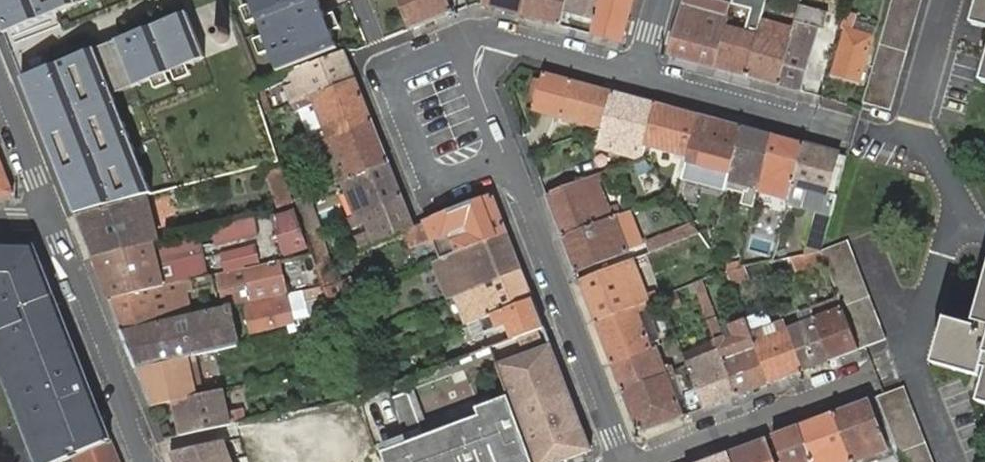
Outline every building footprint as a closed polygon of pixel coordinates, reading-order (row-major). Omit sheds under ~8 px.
[(52,2),(56,13),(87,0),(0,0),(0,23),(52,2)] [(278,71),(337,48),(323,12),(285,27),(279,12),(310,0),(250,0),(278,71)] [(323,12),(318,0),(310,0),(279,12),(285,27),(323,12)] [(410,30),(454,13),(448,0),(399,0),(410,30)] [(482,5),(493,8),(521,15),(525,0),(482,0),(482,5)] [(560,26),(564,11),(567,0),(525,0),(521,15),(560,26)] [(596,20),(601,0),(567,0),(564,11),(596,20)] [(592,34),(622,42),(633,0),(601,0),(596,20),(592,34)] [(670,55),(713,67),(725,25),(727,16),(730,7),(731,6),(731,3),(720,0),(685,0),(670,55)] [(713,67),(747,76),(762,21),(762,20),(768,0),(732,0),(731,2),(742,5),(754,8),(748,32),(725,25),(713,67)] [(800,91),(818,27),(823,29),(828,12),(818,10),(821,0),(801,0),(800,5),(794,29),(778,85),(800,91)] [(863,103),(891,111),(922,0),(892,0),(863,103)] [(973,25),(984,28),(984,0),(980,0),(973,25)] [(0,23),(0,25),(3,33),(56,13),(52,2),(0,23)] [(69,198),(76,214),(142,198),(151,195),(127,122),(119,125),(112,102),(120,99),(118,93),(112,80),(131,73),(136,86),(206,58),(187,11),(153,25),(158,39),(123,53),(118,39),(73,57),(77,68),(26,89),(35,113),(43,110),(58,147),(50,150),(62,179),(70,176),(77,195),(69,198)] [(846,12),(842,28),(846,30),(833,74),(860,82),(873,37),(852,31),(857,15),(846,12)] [(747,76),(778,85),(794,29),(762,20),(762,21),(747,76)] [(153,25),(118,39),(123,53),(158,39),(153,25)] [(347,56),(344,50),(310,64),(310,65),(297,70),(302,82),(287,88),(293,103),(356,79),(347,56)] [(77,68),(73,57),(22,79),(26,89),(77,68)] [(131,73),(112,80),(118,93),(136,86),(131,73)] [(586,122),(603,127),(613,92),(570,80),(546,73),(536,109),(560,116),(581,121),(586,122)] [(372,120),(356,79),(293,103),(296,111),(306,108),(316,103),(328,131),(318,135),(321,140),(372,120)] [(264,114),(270,112),(261,84),(260,82),(253,85),(264,114)] [(598,147),(640,158),(643,157),(646,145),(657,103),(613,92),(603,127),(603,128),(598,147)] [(119,125),(127,122),(120,99),(112,102),(119,125)] [(316,103),(306,108),(317,135),(318,135),(328,131),(316,103)] [(677,153),(689,156),(700,115),(657,103),(646,145),(677,153)] [(43,110),(35,113),(50,150),(58,147),(43,110)] [(701,181),(706,162),(717,120),(700,115),(689,156),(689,158),(684,174),(684,176),(701,181)] [(389,162),(372,120),(321,140),(323,147),(332,143),(343,172),(334,176),(337,182),(342,180),(389,162)] [(729,179),(730,176),(743,127),(717,120),(706,162),(701,181),(727,187),(729,179)] [(741,204),(754,207),(758,190),(760,182),(772,135),(743,127),(730,176),(729,179),(750,185),(748,191),(745,190),(741,204)] [(792,190),(805,144),(772,135),(760,182),(758,190),(790,199),(792,190)] [(332,143),(323,147),(334,176),(343,172),(332,143)] [(821,250),(831,216),(837,195),(827,192),(838,153),(805,144),(792,190),(790,199),(789,202),(818,212),(807,255),(821,252),(821,250)] [(0,158),(0,193),(13,193),(14,192),(0,158)] [(402,195),(389,162),(342,180),(348,195),(359,191),(364,205),(354,209),(356,214),(402,195)] [(278,205),(294,199),(284,171),(267,177),(278,205)] [(546,194),(562,237),(613,218),(598,180),(597,181),(595,175),(546,194)] [(62,179),(69,198),(77,195),(70,176),(62,179)] [(359,191),(348,195),(354,209),(364,205),(359,191)] [(415,227),(402,195),(356,214),(346,219),(349,226),(366,219),(371,231),(353,238),(357,250),(405,231),(415,227)] [(302,196),(294,199),(297,208),(299,211),(307,208),(302,196)] [(493,196),(426,223),(433,239),(441,258),(449,255),(458,252),(458,251),(507,232),(493,196)] [(142,198),(76,214),(93,257),(154,242),(142,198)] [(310,219),(307,208),(299,211),(302,222),(310,219)] [(285,248),(278,250),(281,257),(307,247),(294,211),(274,218),(285,248)] [(562,237),(576,271),(628,252),(622,238),(629,235),(621,214),(613,218),(562,237)] [(258,235),(254,218),(211,229),(215,246),(258,235)] [(315,231),(310,219),(302,222),(307,234),(315,231)] [(639,243),(644,255),(646,254),(646,255),(700,233),(692,222),(639,243)] [(426,223),(415,227),(405,231),(412,247),(433,239),(426,223)] [(328,261),(318,229),(315,231),(307,234),(313,253),(317,265),(328,261)] [(154,242),(93,257),(109,298),(165,286),(184,282),(209,276),(198,232),(157,242),(154,242)] [(464,293),(522,271),(507,232),(458,251),(460,258),(451,261),(464,293)] [(843,309),(859,350),(865,347),(887,339),(848,240),(821,250),(821,252),(824,260),(843,308),(843,309)] [(3,344),(0,345),(0,364),(22,422),(31,445),(37,461),(60,461),(63,461),(74,456),(75,456),(72,449),(81,445),(84,452),(112,440),(103,417),(93,392),(92,391),(90,392),(90,390),(89,389),(89,388),(88,387),(87,386),(85,385),(84,385),(83,385),(81,385),(80,385),(72,365),(80,361),(77,353),(63,318),(52,289),(34,245),(22,245),(0,244),(0,334),(3,344)] [(226,253),(230,271),(243,269),(260,265),(256,247),(226,253)] [(460,258),(458,251),(458,252),(449,255),(451,261),(460,258)] [(824,260),(821,252),(807,255),(791,258),(795,270),(824,260)] [(321,277),(317,265),(313,253),(302,255),(311,289),(323,286),(323,285),(321,277)] [(644,303),(657,298),(654,291),(646,294),(633,259),(579,280),(596,322),(644,303)] [(280,266),(279,260),(260,265),(243,269),(245,273),(280,266)] [(284,282),(280,266),(245,273),(251,303),(275,297),(274,290),(285,288),(284,282)] [(731,283),(732,285),(750,279),(746,267),(738,269),(727,271),(726,271),(731,283)] [(493,314),(533,299),(522,271),(464,293),(457,296),(468,324),(480,319),(493,314)] [(332,273),(321,277),(323,285),(323,286),(325,290),(337,286),(332,273)] [(337,286),(325,290),(327,298),(329,302),(369,286),(365,275),(337,286)] [(288,294),(303,291),(300,279),(284,282),(285,288),(274,290),(275,297),(288,294)] [(737,396),(770,383),(751,335),(746,321),(745,319),(729,324),(734,338),(725,341),(702,281),(694,284),(716,342),(737,396)] [(165,286),(109,298),(122,331),(178,319),(173,294),(186,291),(184,282),(165,286)] [(311,289),(303,291),(306,303),(327,298),(325,290),(323,286),(311,289)] [(980,306),(976,323),(981,325),(980,328),(947,319),(935,364),(981,377),(984,369),(984,290),(980,306)] [(676,293),(662,298),(666,311),(681,306),(676,293)] [(251,303),(243,304),(251,334),(264,331),(279,327),(279,324),(295,321),(288,294),(275,297),(251,303)] [(515,339),(544,327),(533,299),(493,314),(480,319),(485,332),(499,327),(508,324),(515,339)] [(660,345),(644,303),(596,322),(612,364),(656,347),(660,345)] [(122,331),(137,368),(194,355),(201,354),(239,345),(230,307),(218,310),(178,319),(122,331)] [(831,360),(859,350),(843,309),(814,320),(831,360)] [(766,313),(746,321),(751,335),(771,327),(766,313)] [(346,319),(336,323),(336,324),(342,340),(353,336),(346,319)] [(473,337),(485,332),(480,319),(468,324),(473,337)] [(804,371),(831,360),(814,320),(809,321),(805,323),(788,329),(804,371)] [(770,383),(804,371),(788,329),(785,321),(771,327),(751,335),(770,383)] [(490,348),(506,392),(532,460),(532,461),(561,461),(592,450),(544,327),(515,339),(490,348)] [(683,353),(687,364),(714,353),(711,344),(710,342),(683,353)] [(704,409),(737,396),(716,342),(711,344),(714,353),(687,364),(688,366),(694,384),(704,409)] [(622,391),(672,372),(670,366),(664,368),(656,347),(612,364),(622,391)] [(325,353),(327,363),(344,359),(342,350),(325,353)] [(194,355),(203,394),(210,393),(201,354),(194,355)] [(137,368),(152,406),(173,401),(203,394),(194,355),(137,368)] [(85,374),(80,361),(72,365),(80,385),(81,385),(83,385),(84,385),(85,385),(87,386),(88,387),(89,388),(89,389),(90,390),(90,392),(92,391),(85,374)] [(335,377),(350,374),(348,364),(333,367),(335,377)] [(352,369),(356,380),(363,378),(359,367),(352,369)] [(645,431),(683,416),(668,380),(675,378),(672,372),(622,391),(636,427),(645,431)] [(691,414),(704,409),(694,384),(681,389),(691,414)] [(902,461),(933,461),(904,386),(884,394),(877,396),(902,461)] [(417,428),(402,388),(383,395),(398,435),(417,428)] [(181,435),(212,428),(232,424),(239,422),(237,417),(231,419),(223,390),(210,393),(203,394),(173,401),(181,435)] [(506,392),(471,405),(474,413),(400,441),(408,461),(525,461),(532,460),(506,392)] [(834,413),(852,461),(857,460),(888,448),(869,400),(834,413)] [(852,461),(834,413),(799,426),(813,461),(852,461)] [(783,461),(813,461),(799,426),(773,436),(783,461)] [(731,461),(776,461),(767,438),(728,453),(731,461)] [(112,440),(84,452),(75,456),(74,456),(76,461),(121,461),(112,440)] [(171,452),(174,461),(231,461),(226,440),(171,452)] [(75,456),(84,452),(81,445),(72,449),(75,456)] [(728,453),(703,461),(731,461),(728,453)]
